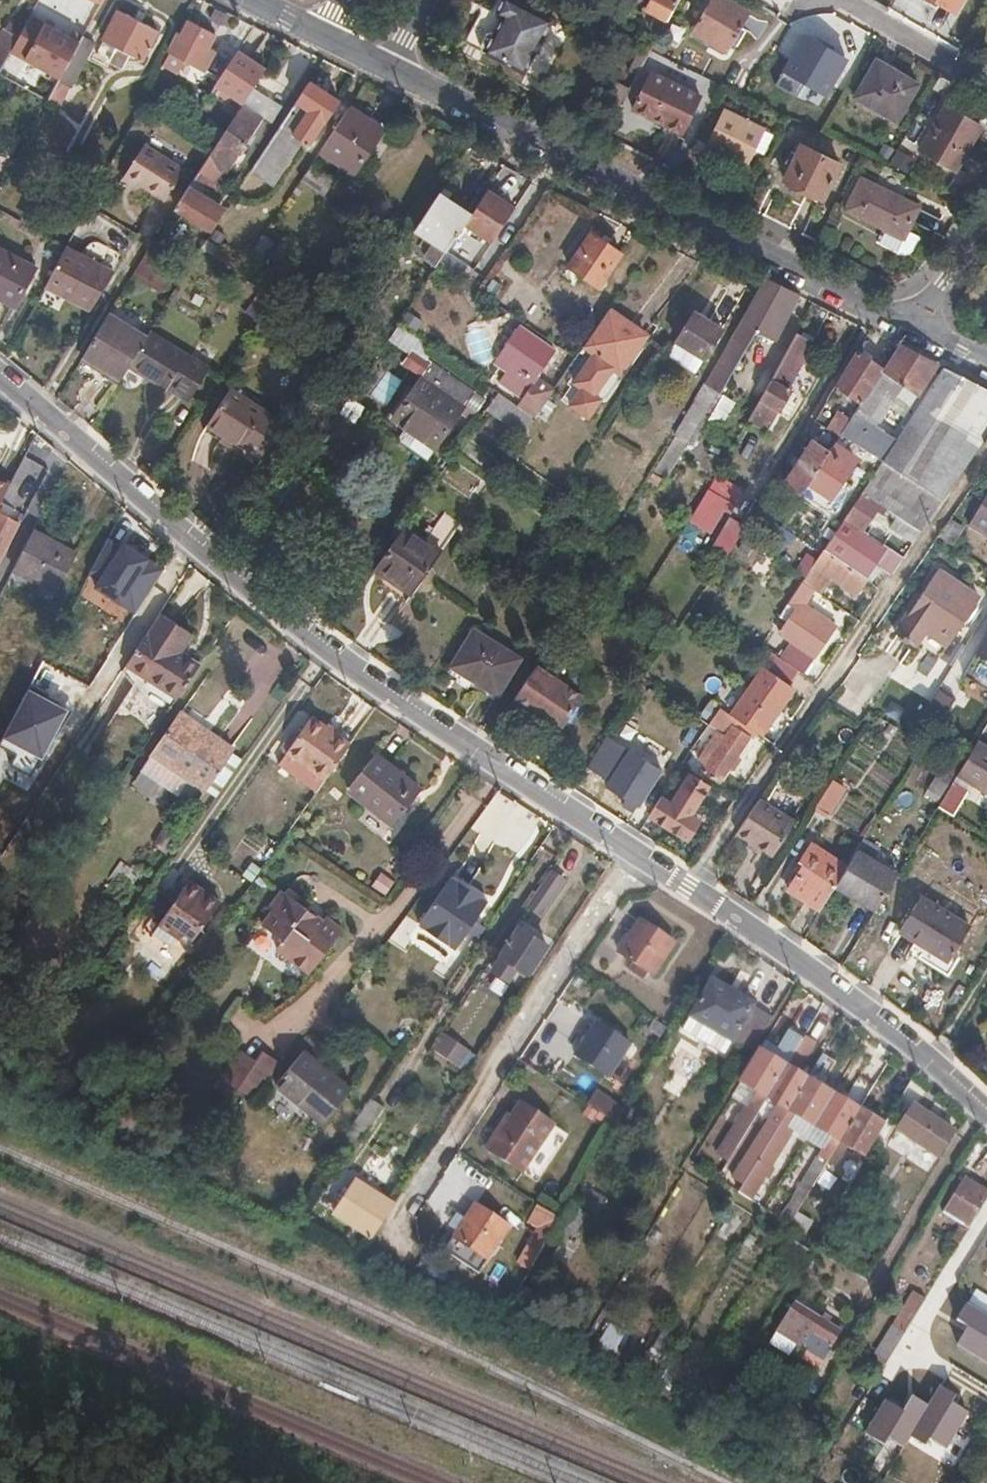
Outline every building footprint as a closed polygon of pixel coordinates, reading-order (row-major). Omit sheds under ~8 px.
[(549,22),(507,0),(500,0),(492,14),(500,19),(503,20),(497,33),(493,31),(492,30),(483,34),(477,44),(481,51),(523,74),(549,22)] [(646,10),(666,22),(678,0),(652,0),(646,10)] [(753,12),(731,0),(712,0),(695,30),(730,51),(753,12)] [(963,0),(911,0),(948,23),(963,0)] [(139,63),(154,35),(114,13),(99,41),(114,50),(111,56),(124,64),(127,57),(139,63)] [(23,26),(1,14),(0,15),(0,67),(23,26)] [(497,33),(503,20),(500,19),(493,31),(497,33)] [(203,52),(212,36),(185,21),(170,50),(183,57),(190,45),(203,52)] [(41,24),(20,63),(52,80),(74,42),(41,24)] [(826,96),(846,62),(806,37),(786,73),(826,96)] [(254,81),(261,70),(245,60),(233,52),(212,84),(240,103),(254,81)] [(897,124),(918,88),(876,63),(855,100),(897,124)] [(681,133),(701,94),(653,69),(633,108),(681,133)] [(227,163),(249,130),(256,119),(247,112),(263,88),(254,81),(240,103),(237,107),(231,117),(218,137),(190,181),(206,191),(211,183),(225,162),(227,163)] [(338,102),(307,81),(248,171),(272,187),(302,140),(309,145),(338,102)] [(55,109),(65,90),(54,84),(52,87),(45,102),(55,109)] [(350,173),(379,128),(344,106),(340,111),(327,132),(315,150),(350,173)] [(952,172),(980,128),(944,106),(918,150),(952,172)] [(748,166),(765,132),(749,124),(727,112),(714,137),(709,147),(734,160),(748,166)] [(156,165),(162,153),(142,141),(122,171),(136,181),(144,187),(156,165)] [(825,201),(842,167),(802,148),(786,181),(825,201)] [(161,197),(181,166),(162,153),(156,165),(144,187),(161,197)] [(136,181),(122,171),(118,178),(133,187),(136,181)] [(919,205),(879,185),(862,177),(846,210),(887,230),(880,243),(896,251),(912,249),(919,236),(906,230),(919,205)] [(488,239),(510,206),(487,190),(470,216),(465,224),(488,239)] [(221,212),(200,200),(183,191),(172,208),(194,221),(210,230),(221,212)] [(465,224),(470,216),(439,195),(416,229),(447,250),(465,224)] [(491,241),(513,208),(510,206),(488,239),(491,241)] [(598,287),(620,254),(590,234),(568,267),(598,287)] [(166,253),(149,243),(148,245),(145,251),(161,262),(166,253)] [(81,307),(102,266),(66,244),(63,250),(58,259),(47,280),(67,292),(64,298),(81,307)] [(156,292),(170,267),(161,262),(145,251),(130,276),(156,292)] [(25,270),(0,257),(0,306),(5,309),(25,270)] [(93,305),(112,271),(102,266),(81,307),(89,312),(93,305)] [(774,341),(799,297),(764,279),(713,373),(728,381),(756,332),(774,341)] [(67,292),(47,280),(44,286),(64,298),(67,292)] [(617,373),(642,336),(606,312),(582,348),(592,355),(572,384),(579,389),(567,406),(585,418),(598,401),(591,396),(610,369),(617,373)] [(694,374),(721,332),(692,315),(666,357),(694,374)] [(115,375),(139,339),(127,332),(111,323),(106,320),(84,358),(99,367),(115,375)] [(540,373),(554,351),(516,327),(500,352),(501,359),(510,365),(498,384),(523,399),(540,373)] [(786,397),(790,390),(784,386),(811,343),(796,334),(786,351),(773,373),(758,400),(747,418),(766,428),(780,406),(786,397)] [(175,369),(181,360),(144,339),(143,341),(139,339),(115,375),(122,379),(126,374),(159,393),(175,369)] [(919,396),(939,366),(899,347),(883,371),(861,405),(857,410),(875,422),(899,384),(919,396)] [(861,405),(883,371),(856,353),(834,388),(861,405)] [(178,400),(198,370),(181,360),(175,369),(159,393),(166,396),(167,393),(178,400)] [(462,405),(426,369),(390,405),(399,414),(428,442),(462,405)] [(970,458),(986,434),(986,433),(986,389),(945,369),(923,401),(881,464),(862,494),(873,501),(905,522),(920,531),(922,529),(937,507),(953,482),(970,458)] [(190,407),(207,375),(198,370),(178,400),(190,407)] [(689,450),(711,410),(725,386),(707,376),(691,403),(671,437),(651,472),(653,473),(649,481),(658,486),(662,478),(667,480),(686,448),(689,450)] [(537,413),(553,390),(539,382),(524,406),(537,413)] [(534,417),(521,408),(500,394),(496,391),(483,410),(522,436),(534,417)] [(785,408),(790,400),(786,397),(780,406),(785,408)] [(869,431),(875,422),(857,410),(852,419),(841,434),(877,458),(887,443),(869,431)] [(841,434),(852,419),(840,412),(828,431),(839,438),(841,434)] [(260,462),(268,450),(214,413),(190,450),(225,473),(226,470),(246,483),(260,462)] [(809,484),(830,453),(811,441),(784,483),(802,494),(809,484)] [(832,498),(856,461),(833,447),(830,453),(809,484),(832,498)] [(260,500),(278,475),(260,462),(246,483),(242,488),(260,500)] [(9,476),(0,471),(0,494),(9,476)] [(964,522),(986,535),(986,484),(964,522)] [(689,523),(711,537),(731,504),(709,490),(689,523)] [(905,522),(873,501),(862,494),(846,518),(878,540),(888,547),(905,522)] [(0,503),(0,547),(18,512),(0,503)] [(52,574),(71,536),(33,516),(14,553),(52,574)] [(876,565),(888,547),(878,540),(846,518),(832,539),(823,552),(842,563),(866,579),(876,565)] [(950,544),(960,528),(948,520),(937,536),(950,544)] [(731,558),(743,529),(727,522),(714,551),(731,558)] [(902,557),(920,531),(905,522),(888,547),(902,557)] [(411,596),(441,554),(403,527),(373,570),(411,596)] [(58,577),(78,540),(71,536),(52,574),(58,577)] [(162,569),(123,544),(95,587),(134,613),(162,569)] [(891,574),(902,557),(888,547),(876,565),(891,574)] [(866,579),(842,563),(823,552),(813,568),(856,595),(866,579)] [(978,599),(935,572),(893,633),(912,645),(923,629),(948,645),(978,599)] [(818,651),(833,628),(803,609),(815,591),(803,584),(782,614),(790,618),(779,634),(778,634),(767,652),(770,654),(787,665),(798,672),(802,675),(818,651)] [(183,644),(195,626),(164,606),(163,608),(145,635),(165,648),(176,655),(183,644)] [(779,634),(790,618),(782,614),(772,629),(778,634),(779,634)] [(161,676),(176,655),(165,648),(145,635),(131,657),(161,676)] [(976,654),(986,661),(986,636),(976,654)] [(193,672),(205,657),(183,644),(176,655),(161,676),(182,689),(193,672)] [(504,709),(526,672),(479,644),(466,665),(471,668),(462,684),(504,709)] [(762,737),(792,691),(788,688),(798,672),(787,665),(770,654),(768,658),(766,663),(764,669),(762,673),(740,706),(730,700),(723,711),(732,717),(737,721),(756,733),(762,737)] [(462,684),(471,668),(466,665),(457,681),(462,684)] [(579,705),(530,675),(507,713),(523,722),(525,719),(536,725),(558,739),(579,705)] [(68,711),(28,690),(2,739),(42,760),(68,711)] [(732,717),(723,711),(720,709),(715,716),(728,725),(732,717)] [(332,768),(355,735),(321,711),(298,745),(299,745),(332,768)] [(179,771),(206,731),(199,726),(196,730),(176,716),(152,752),(179,771)] [(690,753),(709,725),(696,716),(677,745),(690,753)] [(536,725),(525,719),(523,722),(533,729),(536,725)] [(732,772),(742,758),(738,755),(749,738),(752,739),(756,733),(737,721),(729,735),(701,774),(718,785),(728,769),(732,772)] [(204,791),(232,749),(206,731),(179,771),(187,776),(185,779),(204,791)] [(332,768),(299,745),(291,758),(323,780),(332,768)] [(968,783),(986,794),(986,750),(968,783)] [(638,809),(661,773),(630,752),(606,789),(638,809)] [(418,795),(371,759),(344,794),(390,830),(418,795)] [(951,785),(958,773),(942,763),(935,776),(951,785)] [(946,793),(951,785),(935,776),(930,783),(946,793)] [(697,827),(687,819),(707,789),(690,778),(670,807),(659,800),(644,823),(683,848),(697,827)] [(772,861),(794,826),(756,803),(734,837),(745,844),(758,851),(772,861)] [(820,847),(833,825),(820,817),(806,839),(820,847)] [(755,856),(758,851),(745,844),(742,849),(755,856)] [(832,892),(844,872),(812,852),(799,872),(804,874),(788,899),(816,916),(832,892)] [(894,879),(854,855),(844,872),(832,892),(871,917),(894,879)] [(551,898),(565,877),(553,868),(538,891),(551,898)] [(196,934),(226,891),(195,870),(167,915),(196,934)] [(461,944),(469,932),(482,912),(445,887),(413,934),(433,948),(450,959),(461,944)] [(311,977),(343,932),(326,920),(324,923),(284,895),(269,916),(273,918),(263,930),(284,946),(278,953),(311,977)] [(949,958),(965,931),(917,901),(896,936),(914,947),(909,958),(946,980),(956,962),(949,958)] [(655,979),(678,943),(644,923),(623,957),(655,979)] [(528,974),(546,946),(516,927),(497,955),(500,956),(490,970),(507,980),(516,967),(528,974)] [(472,950),(480,939),(481,939),(469,932),(461,944),(472,950)] [(772,1019),(753,1008),(754,1005),(711,980),(689,1016),(731,1042),(732,1042),(734,1040),(752,1052),(772,1019)] [(731,1042),(689,1016),(681,1031),(724,1055),(731,1042)] [(612,1081),(632,1050),(598,1027),(578,1058),(612,1081)] [(767,1099),(804,1037),(791,1029),(779,1049),(776,1053),(763,1046),(740,1084),(756,1094),(748,1106),(745,1105),(721,1144),(734,1152),(746,1132),(766,1100),(767,1099)] [(788,1111),(807,1079),(798,1073),(818,1040),(806,1033),(804,1037),(767,1099),(777,1105),(763,1128),(731,1180),(742,1187),(788,1111)] [(779,1049),(766,1041),(763,1046),(776,1053),(779,1049)] [(253,1100),(274,1066),(240,1045),(213,1089),(232,1101),(238,1091),(253,1100)] [(317,1141),(341,1105),(290,1071),(266,1107),(296,1127),(317,1141)] [(814,1128),(834,1095),(807,1079),(788,1111),(742,1187),(738,1194),(751,1201),(766,1175),(792,1133),(787,1130),(795,1117),(814,1128)] [(622,1112),(595,1093),(586,1107),(615,1125),(622,1112)] [(840,1143),(860,1110),(834,1095),(814,1128),(830,1137),(822,1150),(811,1169),(800,1187),(780,1219),(789,1225),(797,1212),(813,1186),(840,1143)] [(353,1156),(382,1114),(367,1105),(353,1126),(339,1147),(353,1156)] [(523,1173),(553,1129),(519,1106),(503,1129),(488,1151),(523,1173)] [(865,1158),(886,1125),(860,1110),(840,1143),(865,1158)] [(940,1161),(955,1136),(912,1110),(896,1136),(940,1161)] [(382,1221),(393,1204),(356,1179),(333,1214),(370,1239),(382,1221)] [(986,1203),(986,1193),(966,1180),(945,1214),(970,1229),(986,1203)] [(594,1220),(602,1206),(587,1197),(579,1211),(594,1220)] [(511,1228),(476,1205),(453,1239),(487,1262),(511,1228)] [(805,1234),(813,1220),(797,1212),(789,1225),(805,1234)] [(564,1248),(580,1221),(566,1213),(548,1246),(557,1252),(550,1264),(562,1272),(573,1253),(564,1248)] [(889,1360),(926,1300),(915,1294),(878,1353),(889,1360)] [(986,1360),(986,1313),(963,1298),(951,1316),(964,1324),(954,1339),(986,1360)] [(898,1372),(939,1309),(926,1300),(889,1360),(886,1366),(898,1372)] [(837,1338),(790,1311),(775,1335),(804,1351),(810,1341),(829,1352),(837,1338)] [(612,1355),(624,1333),(610,1325),(598,1347),(612,1355)] [(926,1435),(943,1446),(964,1411),(948,1402),(950,1393),(934,1383),(923,1402),(903,1434),(920,1444),(926,1435)] [(897,1444),(903,1434),(923,1402),(906,1392),(898,1406),(882,1396),(862,1430),(881,1440),(883,1436),(897,1444)]
